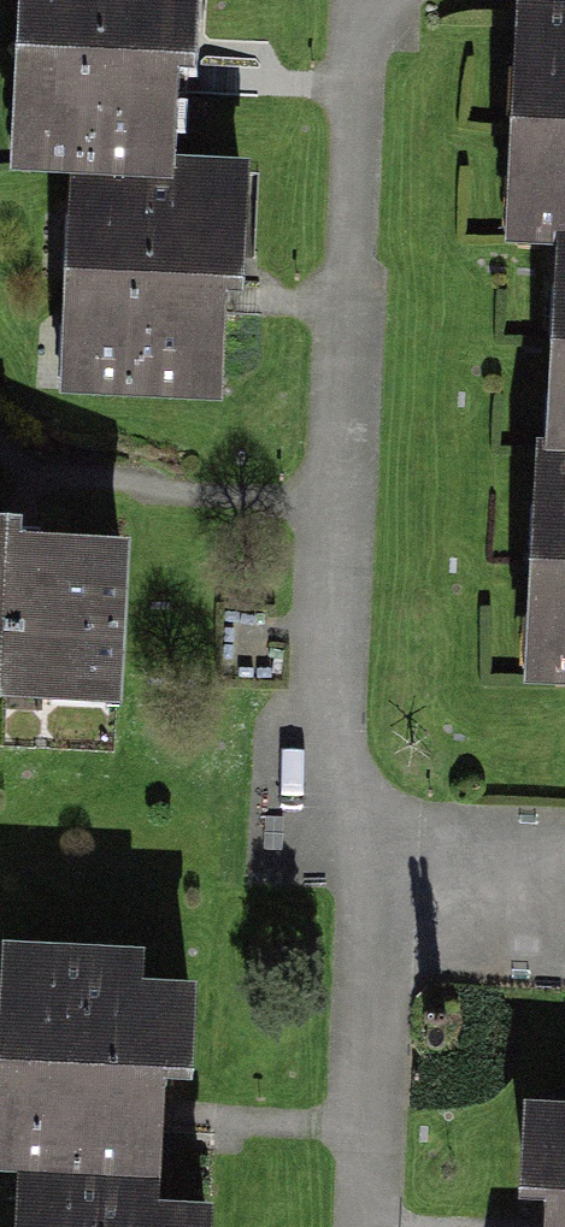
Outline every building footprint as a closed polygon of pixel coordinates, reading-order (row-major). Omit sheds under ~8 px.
[(165,171),(168,65),(186,65),(189,0),(47,0),(45,52),(25,51),(23,97),(42,109),(39,165),(80,167),(165,171)] [(535,237),(564,239),(564,17),(526,15),(524,59),(543,71),(540,125),(520,124),(519,169),(537,180),(535,237)] [(165,171),(80,167),(79,208),(97,219),(94,272),(75,272),(73,318),(91,329),(89,387),(213,394),(217,310),(207,310),(207,285),(235,286),(240,174),(165,171)] [(545,455),(543,500),(562,510),(560,562),(539,562),(537,608),(555,619),(554,676),(564,676),(564,457),(545,455)] [(0,528),(0,691),(44,692),(56,673),(114,676),(120,552),(35,547),(35,559),(9,558),(10,528),(0,528)] [(23,1202),(151,1208),(157,1099),(142,1096),(143,1072),(185,1075),(190,991),(137,988),(136,957),(10,950),(8,994),(34,1010),(31,1059),(4,1060),(3,1101),(29,1119),(23,1202)] [(530,1109),(527,1194),(564,1195),(564,1110),(530,1109)] [(23,1202),(24,1213),(46,1226),(204,1226),(204,1211),(151,1208),(23,1202)]
